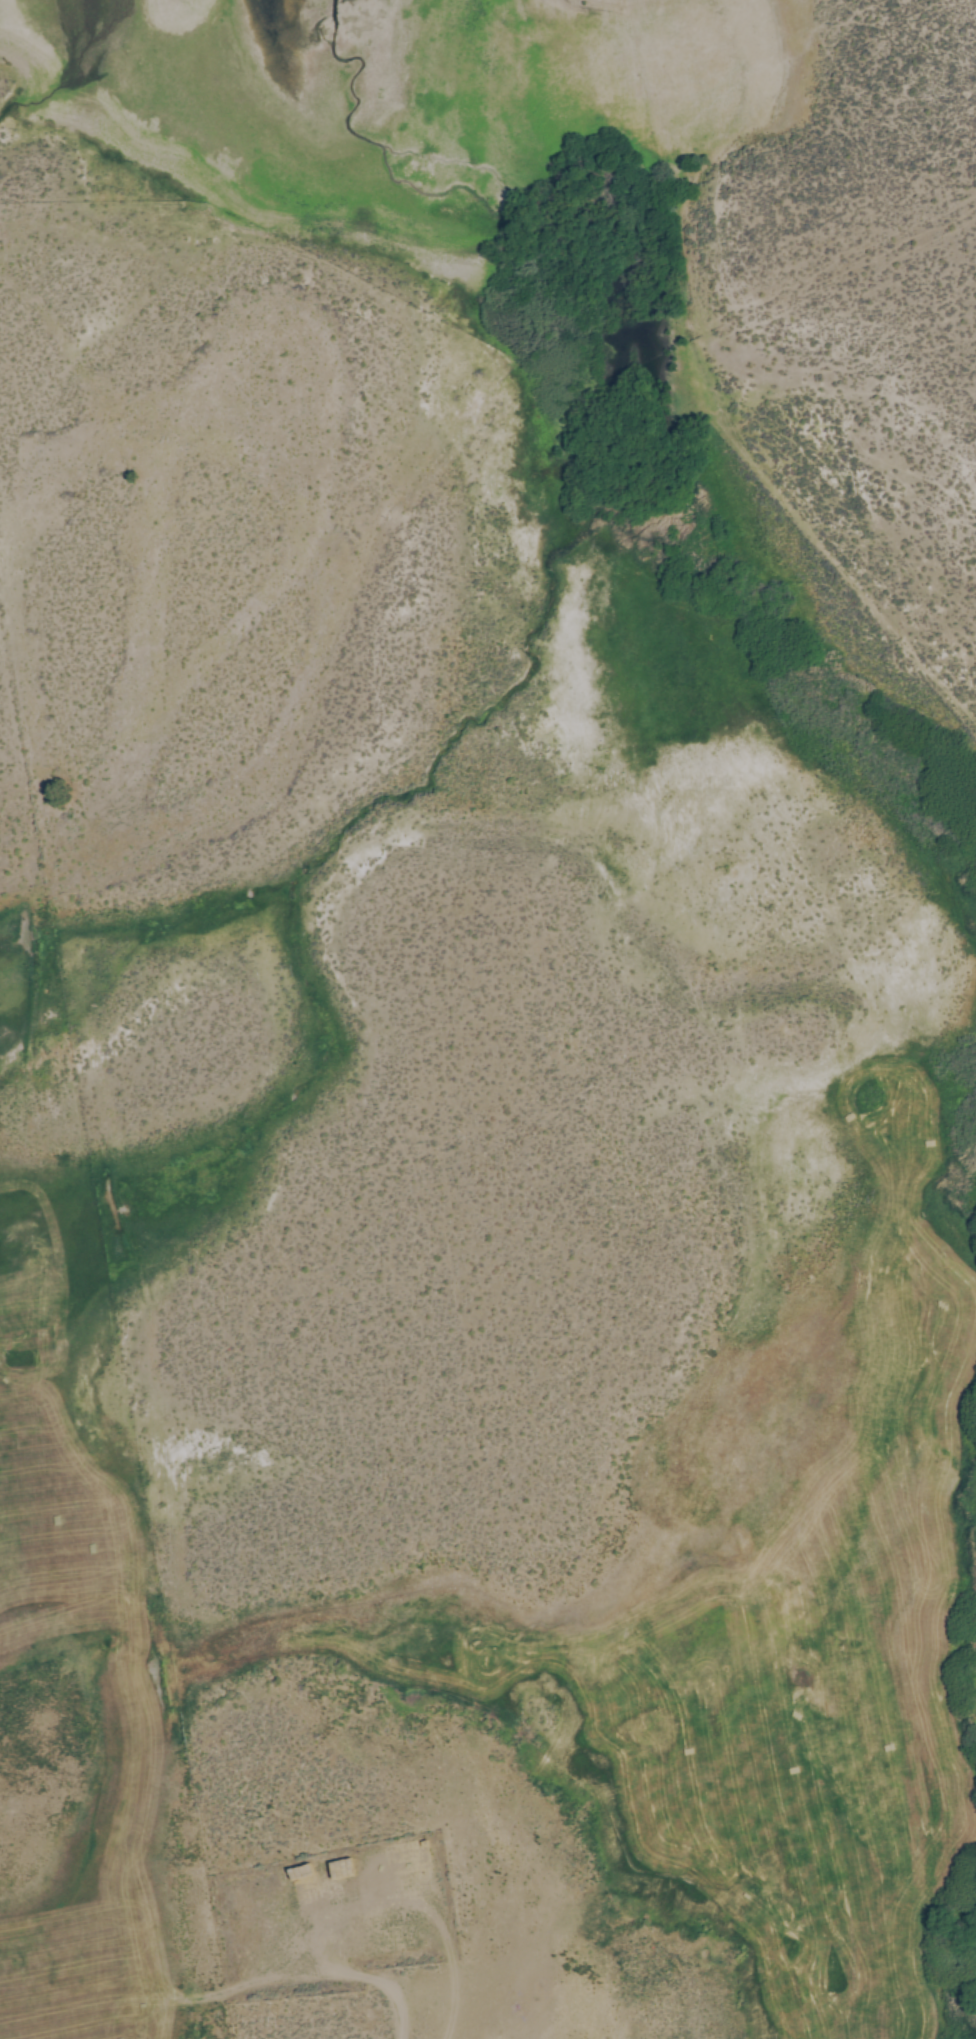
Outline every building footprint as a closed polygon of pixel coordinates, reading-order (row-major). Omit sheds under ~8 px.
[(217,1906),(220,1914),(235,1908),(232,1900),(217,1906)]
